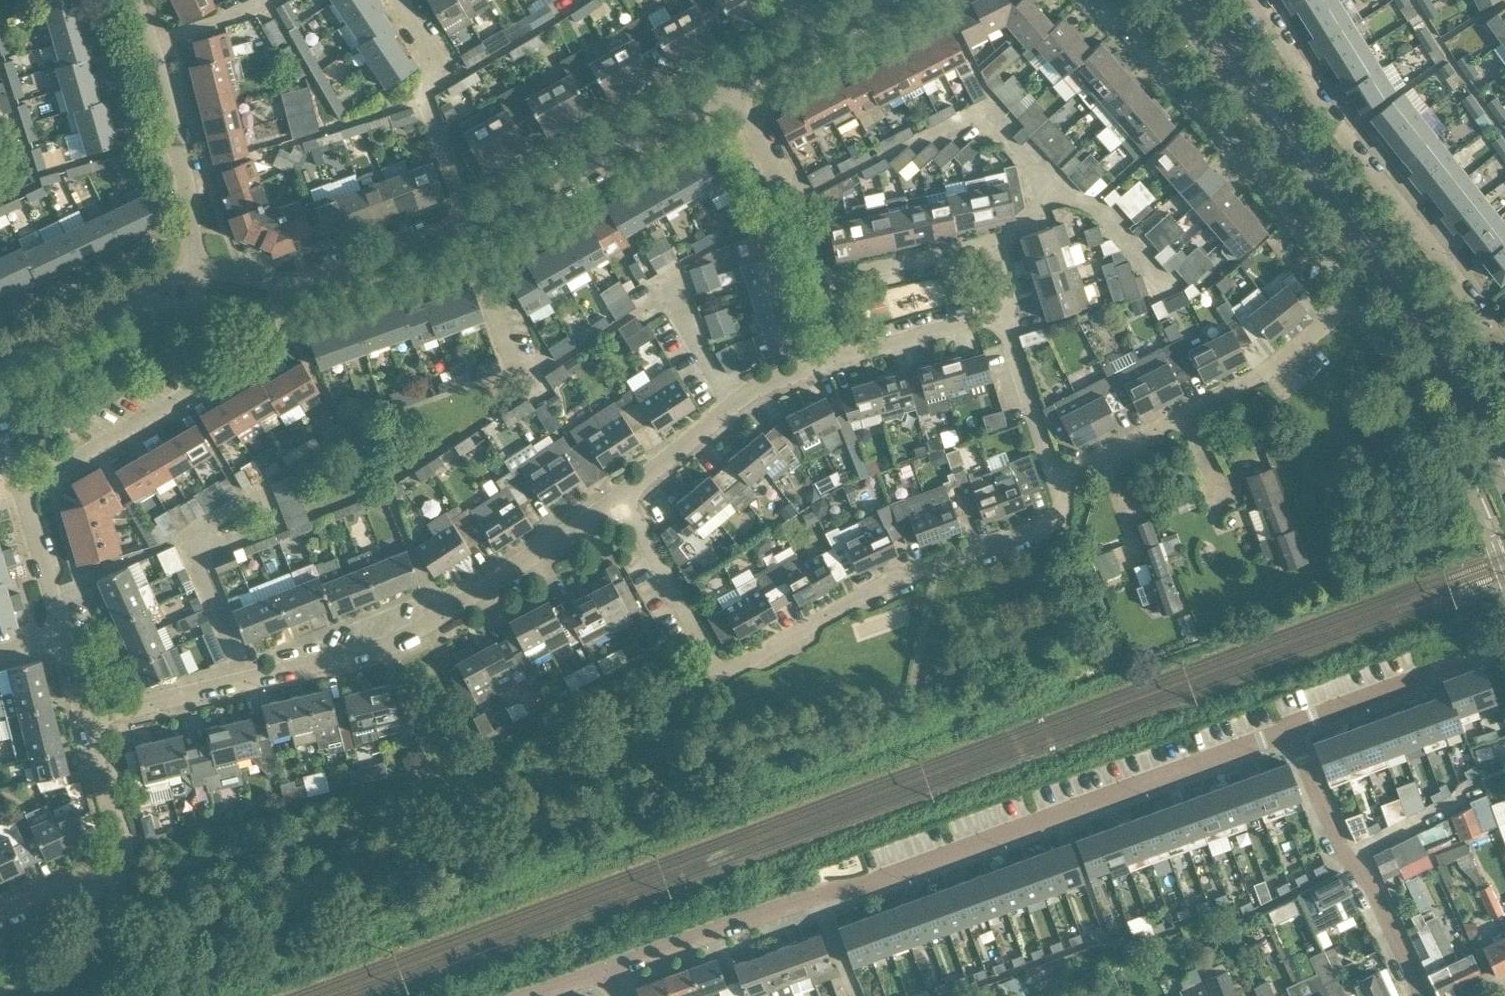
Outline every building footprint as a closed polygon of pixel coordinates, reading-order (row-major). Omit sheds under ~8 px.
[(48,21),(80,12),(76,0),(42,0),(48,21)] [(183,21),(214,5),(212,0),(173,0),(183,21)] [(347,21),(379,0),(333,0),(347,21)] [(347,21),(361,42),(357,45),(390,23),(381,11),(385,9),(379,0),(347,21)] [(443,25),(448,35),(470,21),(463,9),(457,0),(428,0),(443,25)] [(463,9),(479,0),(457,0),(463,9)] [(584,5),(588,12),(594,21),(609,12),(601,0),(591,0),(584,5)] [(690,8),(710,44),(715,41),(709,30),(720,24),(706,0),(691,0),(694,6),(690,8)] [(720,24),(730,19),(736,29),(742,26),(727,0),(706,0),(720,24)] [(742,26),(750,21),(749,19),(756,15),(748,0),(727,0),(742,26)] [(951,11),(968,45),(987,35),(970,0),(966,0),(965,1),(966,3),(951,11)] [(987,35),(988,35),(987,33),(1006,24),(1027,47),(1021,52),(1023,53),(1054,27),(1063,18),(1062,17),(1053,25),(1031,0),(1017,0),(1013,4),(1009,0),(973,0),(971,1),(971,0),(970,0),(987,35)] [(1343,0),(1294,0),(1289,3),(1295,13),(1300,9),(1308,22),(1341,2),(1343,0)] [(1423,9),(1434,3),(1432,0),(1417,0),(1423,9)] [(288,1),(276,7),(289,30),(300,23),(288,1)] [(1316,48),(1355,24),(1341,2),(1308,22),(1317,36),(1311,39),(1316,48)] [(1434,3),(1423,9),(1429,18),(1439,12),(1434,3)] [(548,4),(526,17),(528,20),(533,28),(538,25),(555,15),(548,4)] [(584,5),(570,14),(575,21),(588,12),(584,5)] [(690,8),(674,16),(692,49),(699,46),(701,49),(710,44),(690,8)] [(1495,15),(1489,19),(1504,40),(1504,8),(1495,15)] [(80,12),(48,21),(54,43),(97,31),(94,23),(84,26),(80,12)] [(646,14),(635,20),(657,59),(667,54),(673,64),(678,61),(658,25),(654,28),(646,14)] [(674,16),(658,25),(678,61),(687,56),(686,53),(692,49),(674,16)] [(1054,27),(1023,53),(1029,60),(1040,50),(1049,61),(1080,33),(1075,28),(1073,30),(1063,18),(1054,27)] [(273,19),(262,25),(274,46),(285,39),(273,19)] [(528,20),(506,33),(511,41),(533,28),(528,20)] [(657,59),(635,20),(623,26),(631,40),(627,43),(647,79),(652,76),(646,65),(657,59)] [(300,23),(289,30),(302,52),(308,47),(296,26),(301,23),(300,23)] [(390,23),(357,45),(372,66),(400,47),(392,34),(396,32),(390,23)] [(1355,24),(1316,48),(1322,57),(1328,53),(1336,67),(1369,46),(1355,24)] [(1427,26),(1416,33),(1422,42),(1432,35),(1427,26)] [(949,29),(927,40),(943,71),(954,65),(961,78),(974,71),(967,58),(964,59),(949,29)] [(97,31),(54,43),(60,65),(56,66),(56,67),(88,58),(93,56),(88,41),(99,38),(97,31)] [(253,51),(251,40),(231,46),(227,32),(194,40),(200,64),(222,58),(223,59),(224,59),(238,55),(253,51)] [(0,35),(0,48),(2,54),(10,51),(5,33),(0,35)] [(482,42),(489,54),(511,41),(506,33),(484,45),(482,42)] [(1080,33),(1049,61),(1063,77),(1104,42),(1102,40),(1091,50),(1080,38),(1082,36),(1080,33)] [(538,35),(524,43),(528,51),(543,43),(538,35)] [(1432,35),(1422,42),(1428,52),(1436,64),(1446,56),(1439,45),(1432,35)] [(927,40),(906,51),(927,93),(938,88),(932,77),(943,71),(927,40)] [(308,47),(302,52),(314,74),(321,70),(312,55),(323,48),(319,41),(308,47)] [(482,42),(460,55),(467,67),(489,54),(482,42)] [(1104,42),(1063,77),(1078,93),(1087,85),(1116,60),(1104,47),(1106,45),(1104,42)] [(524,43),(509,52),(514,60),(528,51),(524,43)] [(565,43),(555,49),(560,59),(571,53),(565,43)] [(627,43),(611,51),(629,84),(636,81),(637,84),(647,79),(627,43)] [(297,60),(288,45),(282,49),(290,64),(297,60)] [(1009,45),(1003,50),(1012,60),(1019,55),(1009,45)] [(1344,92),(1383,68),(1369,46),(1336,67),(1344,80),(1339,83),(1344,92)] [(400,47),(372,66),(386,87),(418,65),(412,56),(408,58),(400,47)] [(583,49),(572,55),(594,94),(604,89),(610,99),(615,96),(595,60),(590,63),(583,49)] [(1003,50),(997,56),(1006,66),(1012,60),(1003,50)] [(611,51),(595,60),(615,96),(624,91),(623,88),(629,84),(611,51)] [(906,51),(884,63),(904,101),(925,90),(927,94),(927,93),(906,51)] [(1456,61),(1463,71),(1474,64),(1466,53),(1456,61)] [(244,79),(238,55),(224,59),(223,59),(222,58),(200,64),(190,66),(196,91),(230,82),(244,79)] [(567,76),(564,78),(584,114),(589,111),(583,100),(594,94),(572,55),(560,62),(567,76)] [(997,56),(991,61),(1000,72),(1006,66),(997,56)] [(88,58),(56,67),(62,88),(104,76),(102,68),(92,71),(88,58)] [(13,59),(6,61),(4,62),(10,79),(18,77),(13,59)] [(297,60),(290,64),(298,78),(305,74),(297,60)] [(1090,89),(1081,97),(1092,110),(1133,75),(1128,69),(1126,71),(1116,60),(1087,85),(1090,89)] [(1000,72),(991,61),(984,67),(994,77),(1000,72)] [(1449,61),(1439,68),(1454,89),(1464,82),(1449,61)] [(884,63),(863,73),(880,105),(888,101),(892,108),(904,101),(884,63)] [(1474,64),(1463,71),(1469,79),(1479,72),(1474,64)] [(984,67),(980,71),(987,84),(994,77),(984,67)] [(1383,69),(1383,68),(1344,92),(1350,101),(1355,97),(1364,111),(1397,90),(1383,69)] [(321,70),(314,74),(327,97),(333,92),(321,70)] [(476,71),(462,79),(466,85),(479,77),(476,71)] [(864,77),(844,87),(844,88),(854,107),(859,116),(880,105),(863,73),(863,74),(864,77)] [(988,85),(994,91),(1002,101),(1022,84),(1013,74),(1004,82),(998,75),(988,85)] [(838,75),(816,86),(837,126),(858,115),(858,116),(859,116),(854,107),(844,88),(844,87),(838,75)] [(1133,75),(1092,110),(1107,127),(1145,94),(1133,79),(1135,78),(1133,75)] [(107,84),(104,76),(62,88),(69,109),(100,100),(96,87),(107,84)] [(18,77),(10,79),(15,98),(24,95),(18,77)] [(564,78),(548,87),(566,119),(573,116),(575,119),(584,114),(564,78)] [(447,88),(447,89),(451,94),(466,85),(462,79),(447,88)] [(230,82),(196,91),(202,114),(236,105),(230,82)] [(520,84),(508,90),(530,129),(541,123),(547,134),(552,131),(532,95),(528,98),(520,84)] [(1022,84),(1002,101),(1016,117),(1027,107),(1020,100),(1029,92),(1022,84)] [(980,85),(968,92),(974,103),(975,102),(986,97),(980,85)] [(794,98),(799,107),(800,107),(811,129),(831,119),(835,127),(837,126),(816,86),(794,98)] [(548,87),(532,95),(552,131),(561,126),(560,123),(566,119),(548,87)] [(505,110),(500,113),(520,149),(526,146),(520,135),(530,129),(508,90),(497,96),(505,110)] [(11,110),(6,92),(0,93),(0,113),(11,110)] [(333,92),(327,97),(339,118),(346,114),(333,92)] [(302,95),(303,99),(294,103),(297,113),(306,111),(306,112),(314,110),(310,93),(302,95)] [(1471,93),(1462,101),(1468,109),(1478,102),(1471,93)] [(1145,94),(1107,127),(1122,143),(1162,108),(1157,103),(1155,105),(1145,94)] [(1379,134),(1385,142),(1419,115),(1403,94),(1374,117),(1384,130),(1379,134)] [(1497,96),(1487,103),(1494,113),(1504,106),(1497,96)] [(105,99),(100,100),(69,109),(69,112),(74,110),(80,131),(122,118),(120,110),(109,114),(105,99)] [(1027,107),(1016,117),(1024,126),(1022,128),(1029,136),(1049,119),(1041,111),(1043,109),(1035,100),(1027,107)] [(449,102),(441,107),(447,119),(456,114),(449,102)] [(1478,102),(1468,109),(1484,131),(1494,124),(1478,102)] [(26,103),(19,105),(18,105),(23,124),(32,122),(26,103)] [(236,105),(202,114),(208,137),(241,128),(236,105)] [(953,105),(938,113),(942,121),(957,113),(953,105)] [(1494,113),(1501,122),(1504,119),(1504,108),(1504,106),(1494,113)] [(799,107),(777,118),(793,149),(816,137),(811,129),(800,107),(799,107)] [(412,108),(389,115),(393,127),(394,127),(394,129),(417,122),(412,108)] [(1162,108),(1122,143),(1135,159),(1173,125),(1162,113),(1164,111),(1162,108)] [(314,110),(306,112),(310,128),(318,126),(314,110)] [(500,113),(485,121),(503,154),(510,150),(512,154),(520,149),(500,113)] [(923,120),(927,129),(942,121),(938,113),(923,120)] [(389,115),(364,123),(367,131),(379,127),(380,129),(390,126),(391,128),(393,127),(389,115)] [(1406,158),(1436,135),(1419,115),(1385,142),(1392,150),(1397,146),(1406,158)] [(122,118),(80,131),(86,153),(118,144),(114,129),(124,126),(122,118)] [(465,132),(457,118),(445,124),(467,164),(478,158),(484,169),(489,166),(469,130),(465,132)] [(1049,119),(1029,136),(1036,143),(1045,153),(1064,135),(1055,126),(1049,119)] [(485,121),(469,130),(489,166),(498,161),(497,158),(503,154),(485,121)] [(32,122),(23,124),(29,142),(37,139),(32,122)] [(350,127),(340,131),(343,138),(367,131),(364,123),(350,127)] [(910,127),(895,135),(899,143),(914,136),(910,127)] [(241,128),(208,137),(214,160),(247,152),(241,128)] [(1021,144),(1029,136),(1021,128),(1013,136),(1021,144)] [(340,131),(316,138),(318,146),(331,142),(343,138),(340,131)] [(1178,131),(1150,156),(1166,175),(1197,148),(1192,142),(1190,144),(1178,131)] [(880,142),(885,151),(899,143),(895,135),(880,142)] [(1064,135),(1045,153),(1057,164),(1075,147),(1064,135)] [(1436,135),(1406,158),(1416,170),(1411,174),(1417,183),(1452,156),(1436,135)] [(1498,152),(1504,147),(1504,140),(1502,135),(1492,142),(1498,152)] [(295,145),(293,148),(302,152),(302,151),(318,146),(316,138),(295,145)] [(960,150),(953,156),(962,167),(982,149),(973,139),(960,150)] [(938,151),(932,158),(940,167),(953,156),(960,150),(952,140),(938,151)] [(930,142),(915,155),(911,159),(912,160),(919,169),(932,158),(938,151),(930,142)] [(38,170),(65,161),(61,149),(42,154),(40,147),(31,149),(38,170)] [(280,167),(280,166),(286,151),(279,148),(272,164),(280,167)] [(286,151),(280,166),(289,170),(291,166),(295,168),(302,152),(293,148),(291,153),(286,151)] [(909,148),(890,164),(890,165),(892,167),(896,173),(912,160),(911,159),(915,155),(909,148)] [(1197,148),(1166,175),(1180,191),(1209,166),(1197,152),(1199,150),(1197,148)] [(867,149),(853,157),(857,165),(871,158),(867,149)] [(128,150),(110,156),(113,164),(130,159),(128,150)] [(1090,153),(1067,175),(1076,184),(1099,162),(1090,153)] [(715,154),(694,166),(711,196),(732,184),(715,154)] [(1452,156),(1417,183),(1424,191),(1429,187),(1439,199),(1468,176),(1452,156)] [(689,157),(668,169),(686,200),(706,188),(711,196),(694,166),(689,157)] [(838,165),(842,173),(857,165),(853,157),(838,165)] [(102,159),(83,164),(87,172),(105,167),(102,159)] [(223,170),(232,193),(232,194),(261,183),(253,159),(223,170)] [(886,160),(875,165),(879,174),(892,167),(890,165),(890,164),(886,160)] [(432,161),(409,170),(422,205),(436,200),(435,195),(443,192),(432,161)] [(1099,162),(1076,184),(1084,192),(1107,170),(1099,162)] [(66,169),(66,170),(68,177),(87,172),(83,164),(66,169)] [(1005,171),(984,176),(985,176),(987,186),(994,221),(1015,216),(1009,193),(1022,190),(1016,164),(1004,167),(1005,171)] [(829,165),(808,176),(814,188),(835,177),(829,165)] [(875,165),(863,171),(867,180),(879,174),(875,165)] [(1219,177),(1209,166),(1180,191),(1195,207),(1226,181),(1221,175),(1219,177)] [(668,169),(647,181),(665,212),(686,200),(668,169)] [(372,170),(357,176),(374,223),(389,217),(387,213),(396,210),(385,179),(376,182),(372,170)] [(409,170),(385,179),(396,210),(404,207),(406,211),(422,205),(409,170)] [(40,177),(42,185),(61,180),(58,171),(40,177)] [(360,188),(338,196),(337,196),(349,227),(357,224),(359,229),(374,223),(357,176),(356,176),(360,188)] [(994,221),(987,186),(985,176),(965,180),(967,190),(974,225),(994,221)] [(1468,176),(1439,199),(1448,211),(1443,215),(1450,224),(1484,197),(1468,176)] [(850,178),(837,185),(842,193),(855,186),(850,178)] [(647,181),(626,193),(643,224),(665,212),(647,181)] [(1113,189),(1103,198),(1109,205),(1115,200),(1124,211),(1148,190),(1140,181),(1121,198),(1113,189)] [(1226,181),(1195,207),(1209,224),(1238,199),(1226,185),(1228,183),(1226,181)] [(232,194),(232,193),(228,194),(236,214),(229,217),(237,238),(243,235),(270,248),(272,254),(293,246),(291,239),(311,232),(299,199),(272,210),(261,183),(232,194)] [(26,193),(26,194),(30,202),(46,194),(42,185),(26,193)] [(837,185),(818,195),(824,207),(845,197),(842,193),(837,185)] [(926,193),(925,194),(935,238),(956,233),(955,229),(954,229),(947,198),(947,194),(945,189),(926,194),(926,193)] [(967,190),(947,194),(947,198),(954,229),(955,229),(974,225),(967,190)] [(1148,190),(1124,211),(1130,218),(1132,220),(1135,223),(1152,208),(1149,205),(1156,199),(1148,190)] [(148,192),(127,202),(146,242),(153,239),(148,229),(162,222),(148,192)] [(312,202),(316,213),(323,232),(332,228),(334,233),(349,227),(337,196),(338,196),(337,192),(312,202)] [(605,205),(611,217),(627,244),(628,244),(623,235),(643,224),(626,193),(605,205)] [(905,195),(904,195),(907,203),(915,242),(935,238),(925,194),(906,198),(905,195)] [(904,195),(886,199),(896,246),(915,242),(907,203),(904,195)] [(18,197),(2,205),(6,213),(22,205),(18,197)] [(1484,197),(1450,224),(1456,232),(1461,228),(1471,240),(1501,217),(1484,197)] [(885,203),(867,207),(876,250),(896,246),(886,199),(884,199),(885,203)] [(1238,199),(1209,224),(1224,240),(1255,214),(1250,208),(1248,210),(1238,199)] [(127,202),(106,212),(120,242),(133,236),(138,245),(146,242),(127,202)] [(854,218),(848,220),(856,255),(876,250),(867,207),(866,202),(852,205),(854,218)] [(106,212),(85,222),(104,262),(111,258),(107,248),(120,242),(106,212)] [(847,214),(826,218),(835,259),(856,255),(848,220),(847,214)] [(1163,220),(1171,229),(1177,223),(1170,214),(1163,220)] [(1255,214),(1224,240),(1224,241),(1221,243),(1220,251),(1226,257),(1234,258),(1237,255),(1238,256),(1266,231),(1255,218),(1257,216),(1255,214)] [(611,217),(592,228),(607,256),(627,244),(611,217)] [(727,224),(729,233),(730,236),(753,230),(750,217),(727,224)] [(1471,240),(1480,252),(1475,256),(1482,265),(1504,247),(1504,223),(1501,217),(1471,240)] [(85,222),(64,232),(79,262),(92,255),(97,265),(104,262),(85,222)] [(1020,254),(1022,259),(1059,248),(1070,244),(1063,223),(1020,236),(1025,252),(1020,254)] [(1177,223),(1171,229),(1177,236),(1184,230),(1177,223)] [(590,225),(569,237),(586,268),(607,256),(592,228),(590,225)] [(1085,230),(1088,238),(1101,234),(1099,226),(1085,230)] [(720,228),(705,237),(709,245),(725,236),(720,228)] [(767,231),(734,241),(741,265),(774,254),(767,231)] [(64,232),(44,241),(63,281),(70,278),(66,268),(79,262),(64,232)] [(1101,234),(1088,238),(1090,247),(1104,242),(1101,234)] [(569,237),(547,249),(565,280),(586,268),(569,237)] [(665,237),(654,243),(666,264),(677,258),(665,237)] [(691,245),(695,251),(695,252),(709,245),(705,237),(691,245)] [(22,247),(21,247),(35,277),(37,281),(51,275),(56,285),(63,281),(44,241),(23,251),(22,247)] [(654,243),(643,249),(655,270),(666,264),(654,243)] [(1059,248),(1022,259),(1024,264),(1029,262),(1034,278),(1077,265),(1070,244),(1059,248)] [(1186,254),(1173,266),(1174,267),(1182,277),(1206,256),(1197,245),(1186,254)] [(21,247),(1,257),(20,296),(27,293),(22,283),(35,277),(21,247)] [(1482,265),(1487,273),(1493,269),(1503,282),(1504,280),(1504,247),(1482,265)] [(1168,259),(1161,265),(1168,273),(1174,267),(1173,266),(1186,254),(1181,248),(1168,259)] [(526,261),(531,270),(548,301),(550,300),(545,292),(565,280),(547,249),(526,261)] [(1129,261),(1119,251),(1110,254),(1114,266),(1129,261)] [(774,254),(741,265),(749,288),(782,277),(774,254)] [(1238,263),(1244,270),(1254,262),(1248,255),(1238,263)] [(1206,256),(1182,277),(1189,284),(1190,284),(1191,282),(1192,282),(1213,263),(1206,256)] [(8,290),(12,300),(20,296),(1,257),(0,257),(0,293),(8,290)] [(645,276),(636,261),(629,265),(637,280),(645,276)] [(711,262),(689,270),(693,280),(715,273),(711,262)] [(1130,262),(1116,266),(1114,267),(1117,274),(1132,269),(1130,262)] [(1077,265),(1034,278),(1039,293),(1033,295),(1035,300),(1083,285),(1077,265)] [(1132,269),(1117,274),(1125,301),(1129,299),(1142,295),(1147,293),(1141,274),(1135,276),(1132,269)] [(531,270),(510,282),(528,312),(548,301),(531,270)] [(1286,285),(1268,299),(1291,328),(1295,325),(1291,321),(1306,309),(1299,300),(1308,293),(1292,272),(1282,280),(1286,285)] [(715,273),(693,280),(697,293),(719,286),(715,273)] [(782,277),(749,288),(756,311),(789,300),(782,277)] [(619,280),(598,293),(609,309),(615,319),(616,320),(632,310),(636,307),(636,306),(629,296),(626,291),(622,284),(619,280)] [(1185,288),(1184,288),(1189,299),(1200,292),(1192,282),(1191,282),(1190,284),(1189,284),(1185,288)] [(1083,285),(1035,300),(1037,305),(1042,303),(1047,319),(1090,305),(1083,285)] [(471,286),(448,294),(460,327),(483,319),(471,286)] [(1239,319),(1252,341),(1262,333),(1268,340),(1283,328),(1286,332),(1291,328),(1268,299),(1267,299),(1257,286),(1240,300),(1231,306),(1239,319)] [(425,303),(426,306),(437,336),(460,327),(448,294),(425,303)] [(1147,311),(1142,295),(1129,299),(1134,315),(1147,311)] [(1173,297),(1163,302),(1168,313),(1178,308),(1173,297)] [(754,336),(754,337),(787,326),(797,323),(789,300),(756,311),(763,333),(754,336)] [(400,301),(377,309),(389,342),(410,335),(414,344),(415,344),(404,314),(400,301)] [(426,306),(404,314),(415,344),(437,336),(426,306)] [(727,308),(704,316),(708,325),(730,319),(727,308)] [(377,309),(354,317),(366,351),(389,342),(377,309)] [(1099,309),(1087,315),(1094,329),(1106,322),(1099,309)] [(354,317),(331,326),(343,359),(366,351),(354,317)] [(605,317),(592,326),(596,333),(610,324),(605,317)] [(644,328),(637,318),(618,329),(625,340),(631,350),(650,338),(644,328)] [(730,319),(708,325),(712,339),(734,331),(730,319)] [(1240,347),(1252,341),(1239,319),(1229,325),(1232,330),(1211,341),(1227,373),(1231,371),(1229,366),(1246,358),(1240,347)] [(1174,321),(1163,327),(1170,341),(1181,335),(1174,321)] [(308,334),(315,353),(320,367),(343,359),(331,326),(308,334)] [(577,335),(581,341),(582,342),(596,333),(592,326),(577,335)] [(787,326),(754,337),(762,360),(795,349),(787,326)] [(1042,327),(1019,335),(1022,346),(1047,338),(1042,327)] [(568,335),(548,348),(555,359),(575,346),(568,335)] [(1183,338),(1171,344),(1188,378),(1199,373),(1202,380),(1219,371),(1222,376),(1227,373),(1211,341),(1190,352),(1183,338)] [(1152,352),(1139,359),(1163,406),(1167,403),(1165,399),(1182,390),(1178,383),(1188,378),(1171,344),(1152,353),(1152,352)] [(726,346),(715,353),(727,373),(738,367),(726,346)] [(1102,365),(1108,375),(1123,406),(1133,401),(1138,412),(1155,404),(1157,408),(1163,406),(1139,359),(1133,348),(1102,365)] [(959,355),(938,361),(946,392),(950,405),(972,399),(971,395),(968,387),(989,381),(984,361),(962,367),(959,355)] [(564,364),(569,373),(581,366),(576,357),(564,364)] [(475,366),(478,377),(479,379),(501,371),(497,358),(475,366)] [(283,359),(277,363),(300,402),(319,390),(302,361),(289,369),(283,359)] [(905,375),(915,408),(917,414),(928,411),(929,414),(949,409),(948,405),(950,405),(946,392),(938,361),(916,367),(917,371),(905,375)] [(275,377),(263,384),(280,413),(280,414),(300,402),(277,363),(269,368),(275,377)] [(563,364),(544,375),(551,386),(570,374),(563,364)] [(437,385),(439,391),(440,393),(455,388),(449,369),(440,373),(443,383),(437,385)] [(671,369),(652,382),(675,418),(694,405),(671,369)] [(463,376),(452,379),(455,388),(472,382),(471,379),(469,373),(463,376)] [(893,374),(872,380),(883,420),(896,417),(900,419),(903,412),(915,408),(905,375),(894,378),(893,374)] [(1108,375),(1076,392),(1099,438),(1103,436),(1101,431),(1117,423),(1112,412),(1123,406),(1108,375)] [(241,378),(235,381),(261,425),(280,413),(263,384),(260,380),(247,387),(241,378)] [(883,420),(872,380),(851,386),(852,392),(840,395),(853,428),(862,425),(863,427),(883,420)] [(233,395),(221,402),(239,432),(244,441),(263,429),(261,425),(235,381),(227,386),(233,395)] [(631,387),(621,394),(641,425),(651,419),(657,429),(675,418),(652,382),(635,393),(631,387)] [(389,394),(392,401),(395,409),(411,403),(405,388),(389,394)] [(406,388),(405,388),(411,403),(426,397),(424,390),(408,395),(406,388)] [(545,401),(551,409),(563,401),(557,392),(545,400),(545,401)] [(1076,392),(1043,409),(1058,439),(1069,434),(1074,445),(1091,436),(1093,441),(1099,438),(1076,392)] [(614,400),(595,412),(621,453),(639,441),(633,431),(641,425),(621,394),(622,396),(614,401),(614,400)] [(825,396),(805,406),(824,446),(826,449),(844,440),(846,445),(858,441),(853,428),(840,395),(828,401),(825,396)] [(528,398),(510,409),(517,420),(535,408),(528,398)] [(202,401),(194,405),(218,444),(239,432),(221,402),(207,410),(202,401)] [(545,401),(535,408),(542,419),(552,412),(551,409),(545,401)] [(378,406),(362,412),(365,420),(381,414),(378,406)] [(787,419),(776,425),(799,462),(808,458),(806,455),(824,446),(805,406),(785,416),(787,419)] [(510,409),(501,415),(508,426),(517,420),(510,409)] [(988,428),(1003,425),(1000,411),(985,414),(988,428)] [(347,418),(350,425),(365,420),(362,412),(347,418)] [(595,412),(570,429),(579,443),(585,439),(602,465),(621,453),(595,412)] [(188,428),(176,435),(192,463),(212,452),(190,414),(183,418),(188,428)] [(322,433),(326,439),(327,440),(343,430),(338,423),(322,433)] [(762,431),(744,446),(765,471),(773,480),(788,466),(791,469),(799,462),(776,425),(765,434),(762,431)] [(157,433),(151,437),(173,475),(192,463),(176,435),(163,442),(157,433)] [(562,434),(537,451),(563,491),(581,479),(574,469),(581,464),(562,434)] [(469,435),(454,445),(460,455),(476,445),(469,435)] [(925,440),(929,452),(942,448),(939,436),(925,440)] [(149,451),(137,458),(153,486),(173,475),(151,437),(143,441),(149,451)] [(315,437),(299,447),(304,455),(320,445),(315,437)] [(913,448),(916,457),(927,454),(924,445),(913,448)] [(730,462),(721,469),(748,503),(758,495),(749,484),(765,471),(744,446),(728,459),(730,462)] [(283,457),(287,464),(287,465),(304,455),(299,447),(283,457)] [(1003,513),(989,471),(974,477),(971,471),(967,473),(958,447),(944,452),(952,472),(966,511),(978,507),(983,520),(1003,513)] [(518,464),(510,470),(528,499),(537,493),(544,503),(563,491),(537,451),(518,464)] [(1010,464),(989,471),(1003,513),(1025,505),(1021,493),(1042,485),(1030,453),(1009,461),(1010,464)] [(439,455),(427,463),(434,474),(446,466),(439,455)] [(110,460),(133,498),(136,503),(156,491),(153,486),(137,458),(123,465),(118,456),(110,460)] [(876,458),(867,461),(871,474),(880,471),(876,458)] [(261,470),(263,473),(266,478),(281,469),(276,461),(261,470)] [(427,463),(415,471),(422,482),(434,474),(427,463)] [(83,502),(62,509),(77,563),(122,551),(111,513),(123,506),(100,466),(72,483),(83,502)] [(1273,467),(1243,478),(1255,508),(1262,506),(1272,534),(1269,535),(1270,537),(1259,541),(1266,560),(1280,555),(1285,568),(1305,560),(1293,528),(1289,530),(1278,500),(1285,497),(1273,467)] [(242,470),(236,473),(245,489),(253,484),(244,469),(242,470)] [(709,475),(692,489),(713,514),(729,501),(738,512),(748,503),(721,469),(711,477),(709,475)] [(501,489),(489,497),(514,536),(532,524),(519,504),(528,499),(510,470),(495,479),(501,489)] [(837,471),(814,480),(818,489),(841,480),(837,471)] [(966,511),(952,472),(946,474),(949,480),(942,482),(943,484),(923,491),(939,536),(960,528),(956,515),(966,511)] [(273,484),(277,495),(297,487),(293,476),(273,484)] [(219,483),(208,490),(217,505),(237,494),(228,478),(219,483)] [(391,487),(398,497),(407,492),(400,481),(391,487)] [(849,499),(857,496),(851,482),(843,486),(849,499)] [(1169,490),(1174,502),(1178,512),(1198,505),(1190,482),(1169,490)] [(297,487),(277,495),(282,507),(302,499),(297,487)] [(805,494),(810,504),(821,497),(815,488),(805,494)] [(713,514),(692,489),(675,503),(684,513),(674,522),(686,536),(701,523),(713,514)] [(196,497),(189,501),(198,517),(217,505),(208,490),(196,497)] [(939,536),(923,491),(903,499),(902,498),(889,502),(902,535),(903,534),(906,543),(917,539),(919,544),(939,536)] [(372,497),(363,500),(366,506),(386,498),(384,492),(372,497)] [(468,506),(459,513),(473,534),(482,528),(495,549),(514,536),(489,497),(470,509),(468,506)] [(130,510),(137,506),(136,503),(133,498),(125,503),(130,510)] [(302,499),(282,507),(286,518),(306,510),(302,499)] [(366,512),(364,507),(366,506),(363,500),(342,509),(349,524),(356,522),(358,515),(366,512)] [(189,501),(169,513),(178,528),(198,517),(189,501)] [(779,511),(787,520),(796,511),(788,502),(779,511)] [(876,511),(858,520),(878,561),(898,552),(892,540),(902,535),(889,502),(875,509),(876,511)] [(130,510),(134,517),(141,513),(137,506),(130,510)] [(445,510),(426,523),(434,535),(435,535),(452,562),(470,550),(464,540),(473,534),(459,513),(458,513),(454,506),(446,512),(445,510)] [(342,509),(321,517),(324,523),(342,516),(346,525),(349,524),(342,509)] [(812,509),(803,514),(809,524),(818,519),(812,509)] [(290,529),(299,526),(311,521),(306,510),(286,518),(290,529)] [(134,517),(138,525),(146,521),(141,513),(134,517)] [(150,529),(154,535),(160,544),(161,544),(168,540),(165,535),(178,528),(169,513),(156,520),(158,524),(150,529)] [(313,520),(311,521),(299,526),(302,532),(324,523),(321,517),(313,520)] [(833,547),(841,563),(851,558),(857,571),(878,561),(858,520),(857,520),(858,521),(839,529),(837,526),(825,532),(832,547),(833,547)] [(138,525),(143,532),(150,528),(146,521),(138,525)] [(1181,606),(1164,559),(1168,558),(1161,541),(1157,542),(1149,521),(1134,526),(1153,579),(1149,580),(1150,581),(1137,587),(1142,604),(1157,600),(1161,613),(1181,606)] [(671,524),(660,533),(671,552),(679,545),(684,541),(671,524)] [(302,532),(299,526),(290,529),(278,534),(281,541),(302,532)] [(147,540),(154,535),(150,529),(150,528),(143,532),(147,540)] [(1176,532),(1160,537),(1161,541),(1168,558),(1169,562),(1184,557),(1182,552),(1183,551),(1176,532)] [(259,550),(272,544),(281,541),(278,534),(269,537),(256,543),(259,550)] [(147,540),(151,547),(160,544),(154,535),(147,540)] [(434,535),(416,547),(433,574),(452,562),(435,535),(434,535)] [(256,543),(244,548),(246,555),(259,550),(256,543)] [(175,545),(157,553),(167,574),(176,570),(184,566),(175,545)] [(671,552),(678,566),(689,557),(679,545),(671,552)] [(14,555),(12,547),(1,550),(0,546),(0,559),(14,555)] [(802,564),(817,592),(837,581),(830,569),(841,563),(833,547),(832,547),(821,554),(802,564)] [(369,549),(360,553),(378,597),(399,589),(387,558),(375,563),(369,549)] [(233,550),(212,559),(218,574),(239,565),(233,550)] [(407,550),(387,558),(399,589),(419,581),(407,550)] [(757,554),(759,558),(765,569),(781,599),(792,593),(798,603),(817,592),(802,564),(795,552),(769,566),(761,552),(757,554)] [(352,572),(344,575),(357,605),(378,597),(360,553),(347,558),(352,572)] [(0,559),(0,583),(5,582),(10,580),(6,565),(16,562),(14,555),(0,559)] [(322,560),(314,564),(334,614),(357,605),(344,575),(343,576),(335,557),(323,562),(322,560)] [(754,577),(736,587),(742,598),(758,626),(777,615),(771,604),(781,599),(765,569),(759,558),(755,560),(761,571),(753,575),(754,577)] [(313,562),(292,570),(310,615),(330,607),(333,615),(334,614),(314,564),(313,562)] [(691,564),(681,570),(687,582),(698,576),(691,564)] [(128,566),(97,580),(107,601),(138,588),(128,566)] [(190,579),(184,566),(176,570),(182,583),(190,579)] [(296,585),(276,593),(289,624),(310,615),(292,570),(290,571),(296,585)] [(609,574),(590,584),(608,619),(615,630),(633,621),(629,613),(639,608),(623,578),(613,583),(609,574)] [(689,583),(694,591),(704,586),(699,577),(689,583)] [(0,583),(0,607),(22,600),(19,592),(9,595),(5,582),(0,583)] [(147,608),(158,603),(149,583),(138,588),(107,601),(116,622),(147,608)] [(574,604),(566,609),(585,645),(593,641),(593,642),(615,630),(608,619),(590,584),(589,584),(592,590),(572,601),(574,604)] [(276,593),(255,601),(267,632),(289,624),(276,593)] [(198,594),(197,595),(191,598),(197,611),(204,608),(198,594)] [(238,594),(227,598),(245,641),(267,632),(255,601),(244,606),(238,594)] [(742,598),(707,617),(721,642),(736,633),(738,636),(758,626),(742,598)] [(0,607),(0,630),(18,625),(14,611),(24,608),(22,600),(0,607)] [(548,600),(529,610),(550,649),(568,640),(571,645),(580,640),(584,646),(585,645),(566,609),(565,609),(561,602),(552,607),(548,600)] [(147,608),(116,622),(126,643),(157,629),(147,608)] [(197,611),(178,620),(184,631),(210,619),(204,608),(197,611)] [(503,633),(510,647),(526,676),(537,671),(530,659),(550,649),(529,610),(509,621),(512,628),(503,633)] [(1189,612),(1180,616),(1189,640),(1198,636),(1189,612)] [(646,638),(651,647),(664,640),(657,625),(648,630),(646,638)] [(157,629),(126,643),(135,664),(166,650),(157,629)] [(215,663),(226,658),(213,629),(202,633),(215,663)] [(495,641),(478,650),(499,691),(526,676),(510,647),(501,652),(495,641)] [(462,673),(452,678),(467,707),(499,691),(478,650),(476,652),(472,645),(453,656),(462,673)] [(166,650),(135,664),(145,685),(175,671),(178,676),(189,673),(176,646),(166,650)] [(621,647),(609,653),(616,666),(628,659),(621,647)] [(0,670),(0,693),(0,694),(46,683),(40,659),(0,670)] [(592,662),(578,669),(584,682),(599,674),(592,662)] [(1495,700),(1482,665),(1463,672),(1476,707),(1495,700)] [(1476,707),(1463,672),(1442,680),(1447,693),(1448,693),(1456,715),(1457,714),(1460,724),(1479,717),(1476,707)] [(46,683),(0,694),(6,717),(52,706),(46,683)] [(390,683),(368,689),(379,735),(401,730),(402,735),(414,732),(407,704),(396,707),(390,683)] [(338,721),(334,707),(329,688),(308,693),(321,748),(328,746),(328,743),(342,740),(338,721)] [(338,721),(342,740),(344,749),(356,746),(355,739),(377,733),(377,736),(379,735),(368,689),(343,695),(349,718),(338,721)] [(308,693),(285,698),(293,731),(297,746),(317,741),(319,748),(321,748),(308,693)] [(1456,715),(1448,693),(1447,693),(1429,700),(1442,735),(1461,728),(1460,724),(1457,714),(1456,715)] [(293,731),(285,698),(261,704),(269,738),(293,731)] [(1442,735),(1429,700),(1408,707),(1421,742),(1425,752),(1446,744),(1442,735)] [(52,706),(6,717),(11,738),(57,727),(52,706)] [(1421,742),(1408,707),(1390,714),(1403,749),(1421,742)] [(1403,749),(1390,714),(1372,721),(1384,756),(1403,749)] [(252,717),(230,722),(238,758),(250,755),(257,762),(264,760),(267,773),(277,771),(269,738),(258,740),(252,717)] [(1384,756),(1372,721),(1352,728),(1368,772),(1388,765),(1384,756)] [(211,752),(201,754),(208,782),(240,774),(237,758),(238,758),(230,722),(205,728),(211,752)] [(489,722),(479,727),(483,735),(493,729),(489,722)] [(57,727),(11,738),(16,760),(21,759),(63,749),(57,727)] [(1368,772),(1352,728),(1333,735),(1349,779),(1368,772)] [(1495,729),(1484,733),(1486,740),(1498,737),(1495,729)] [(1486,740),(1484,733),(1472,736),(1475,744),(1486,740)] [(208,782),(201,754),(188,757),(182,734),(160,739),(169,775),(179,772),(186,779),(192,778),(194,785),(207,782),(208,782)] [(1349,779),(1333,735),(1313,742),(1329,786),(1349,779)] [(141,768),(129,771),(136,800),(149,797),(147,791),(170,785),(167,775),(169,775),(160,739),(135,745),(141,768)] [(63,749),(21,759),(23,768),(32,766),(36,781),(37,780),(65,773),(68,772),(63,749)] [(1287,762),(1268,769),(1281,804),(1285,814),(1286,816),(1305,809),(1300,797),(1287,762)] [(383,763),(371,766),(374,777),(386,774),(383,763)] [(1478,772),(1474,765),(1464,771),(1468,778),(1478,772)] [(1281,804),(1268,769),(1247,777),(1260,812),(1264,821),(1285,814),(1281,804)] [(65,773),(37,780),(42,791),(68,784),(65,773)] [(1260,812),(1247,777),(1230,783),(1243,818),(1260,812)] [(342,778),(329,782),(331,790),(345,786),(342,778)] [(1243,818),(1230,783),(1210,791),(1226,835),(1246,827),(1243,818)] [(1444,797),(1451,793),(1445,783),(1438,786),(1440,790),(1444,797)] [(297,790),(299,798),(309,796),(309,794),(307,787),(306,784),(296,786),(297,790)] [(320,784),(307,787),(309,794),(309,796),(322,792),(322,791),(320,784)] [(297,790),(284,794),(286,802),(299,798),(297,790)] [(1433,802),(1444,797),(1440,790),(1429,795),(1433,802)] [(1226,835),(1210,791),(1191,798),(1207,842),(1226,835)] [(1487,793),(1471,799),(1473,805),(1483,830),(1497,824),(1490,804),(1487,793)] [(1421,799),(1419,795),(1401,802),(1406,816),(1424,807),(1421,799)] [(1207,842),(1191,798),(1172,805),(1188,849),(1207,842)] [(1490,804),(1497,824),(1504,845),(1504,798),(1490,804)] [(1406,816),(1401,802),(1400,800),(1381,807),(1387,825),(1406,816)] [(74,805),(53,815),(69,848),(90,839),(74,805)] [(1188,849),(1172,805),(1152,812),(1169,856),(1188,849)] [(1470,805),(1451,815),(1460,839),(1483,830),(1473,805),(1470,805)] [(221,808),(213,811),(215,819),(216,818),(221,817),(222,817),(223,816),(221,808)] [(36,837),(46,859),(69,848),(53,815),(52,815),(31,824),(26,812),(25,810),(14,815),(26,841),(36,837)] [(1169,856),(1152,812),(1141,816),(1133,819),(1149,863),(1169,856)] [(1345,819),(1355,841),(1369,834),(1361,813),(1345,819)] [(0,840),(0,872),(3,878),(24,869),(14,846),(26,841),(14,815),(2,821),(9,836),(0,840)] [(1149,863),(1133,819),(1114,826),(1130,870),(1149,863)] [(1418,832),(1417,833),(1418,833),(1423,844),(1451,833),(1445,819),(1438,822),(1419,832),(1418,832)] [(1381,829),(1377,821),(1366,827),(1370,834),(1381,829)] [(142,825),(145,837),(157,833),(155,827),(148,824),(142,825)] [(1114,826),(1095,833),(1108,867),(1111,877),(1130,870),(1114,826)] [(1108,867),(1095,833),(1075,840),(1088,875),(1108,867)] [(1069,842),(1049,849),(1063,887),(1083,880),(1069,842)] [(1457,858),(1469,853),(1470,853),(1466,842),(1450,848),(1455,859),(1457,858)] [(1399,871),(1388,848),(1373,856),(1383,879),(1399,871)] [(1049,849),(1030,856),(1044,894),(1063,887),(1049,849)] [(1030,856),(1011,863),(1025,901),(1044,894),(1030,856)] [(1011,863),(992,870),(1005,908),(1025,901),(1011,863)] [(1327,871),(1324,863),(1313,869),(1316,876),(1327,871)] [(992,870),(973,877),(986,915),(1005,908),(992,870)] [(1340,872),(1297,894),(1307,914),(1317,933),(1359,912),(1350,893),(1340,872)] [(1308,880),(1304,873),(1293,878),(1297,886),(1308,880)] [(973,877),(953,885),(967,922),(986,915),(973,877)] [(1481,877),(1475,880),(1479,889),(1486,886),(1481,877)] [(1290,889),(1287,882),(1276,887),(1280,895),(1290,889)] [(953,885),(934,892),(948,929),(967,922),(953,885)] [(1486,886),(1479,889),(1485,903),(1495,898),(1488,885),(1486,886)] [(1267,886),(1255,890),(1261,904),(1271,899),(1268,891),(1267,886)] [(934,892),(915,899),(929,936),(948,929),(934,892)] [(1229,901),(1226,893),(1214,897),(1217,905),(1229,901)] [(1297,897),(1269,910),(1275,923),(1303,910),(1297,897)] [(1495,898),(1485,903),(1492,917),(1501,912),(1495,898)] [(915,899),(896,906),(910,943),(929,936),(915,899)] [(1210,908),(1207,900),(1195,904),(1198,912),(1210,908)] [(1253,908),(1249,901),(1238,906),(1242,914),(1253,908)] [(896,906),(877,913),(891,950),(910,943),(896,906)] [(1190,915),(1187,907),(1176,911),(1179,919),(1190,915)] [(1411,916),(1419,934),(1428,952),(1427,956),(1421,960),(1437,995),(1449,995),(1458,992),(1425,922),(1420,912),(1411,916)] [(877,913),(858,920),(871,957),(891,950),(877,913)] [(1435,917),(1425,922),(1458,992),(1484,980),(1471,952),(1456,959),(1435,917)] [(1451,918),(1441,922),(1454,954),(1465,949),(1451,918)] [(858,920),(837,927),(851,964),(871,957),(858,920)] [(1165,929),(1162,922),(1151,926),(1153,933),(1165,929)] [(1464,923),(1469,935),(1476,935),(1477,932),(1477,923),(1464,923)] [(1089,930),(1091,938),(1103,933),(1100,926),(1089,930)] [(1146,936),(1143,929),(1132,933),(1134,940),(1146,936)] [(1487,957),(1496,975),(1504,971),(1504,931),(1492,937),(1494,941),(1482,947),(1487,957)] [(797,942),(813,983),(830,978),(836,995),(844,995),(846,995),(847,995),(842,983),(836,964),(832,966),(820,933),(797,942)] [(1083,941),(1080,933),(1068,938),(1071,945),(1083,941)] [(1123,936),(1111,940),(1114,948),(1125,943),(1123,936)] [(1064,948),(1061,940),(1049,944),(1052,952),(1064,948)] [(776,949),(793,995),(804,995),(802,990),(814,986),(813,983),(797,942),(776,949)] [(1044,955),(1042,947),(1030,951),(1033,959),(1044,955)] [(754,957),(767,989),(769,995),(793,995),(776,949),(754,957)] [(1306,995),(1328,995),(1323,984),(1336,978),(1332,969),(1325,954),(1324,950),(1309,957),(1316,971),(1305,976),(1312,993),(1306,995)] [(1335,950),(1325,954),(1332,969),(1341,964),(1335,950)] [(1025,962),(1022,954),(1011,959),(1014,966),(1025,962)] [(1067,970),(1062,956),(1026,970),(1030,983),(1067,970)] [(754,957),(733,964),(745,995),(769,995),(767,989),(754,957)] [(699,995),(731,995),(739,993),(734,981),(725,984),(716,958),(689,967),(699,994),(699,995)] [(1006,969),(1003,961),(992,966),(995,973),(1006,969)] [(1204,978),(1211,995),(1237,995),(1226,970),(1214,975),(1213,973),(1221,970),(1219,965),(1211,968),(1210,965),(1201,969),(1204,978)] [(662,977),(669,995),(693,995),(699,994),(689,967),(662,977)] [(987,976),(984,968),(973,973),(976,980),(987,976)] [(1357,975),(1339,984),(1345,995),(1355,991),(1358,995),(1390,995),(1378,971),(1365,977),(1363,973),(1357,975)] [(1023,973),(1006,980),(1012,995),(1019,995),(1030,991),(1023,973)] [(968,983),(965,975),(954,980),(956,987),(968,983)] [(662,977),(636,986),(639,995),(669,995),(662,977)] [(1268,980),(1254,987),(1258,995),(1275,995),(1268,980)] [(1202,981),(1179,991),(1181,995),(1208,995),(1202,981)] [(949,990),(946,982),(934,987),(937,994),(949,990)]
